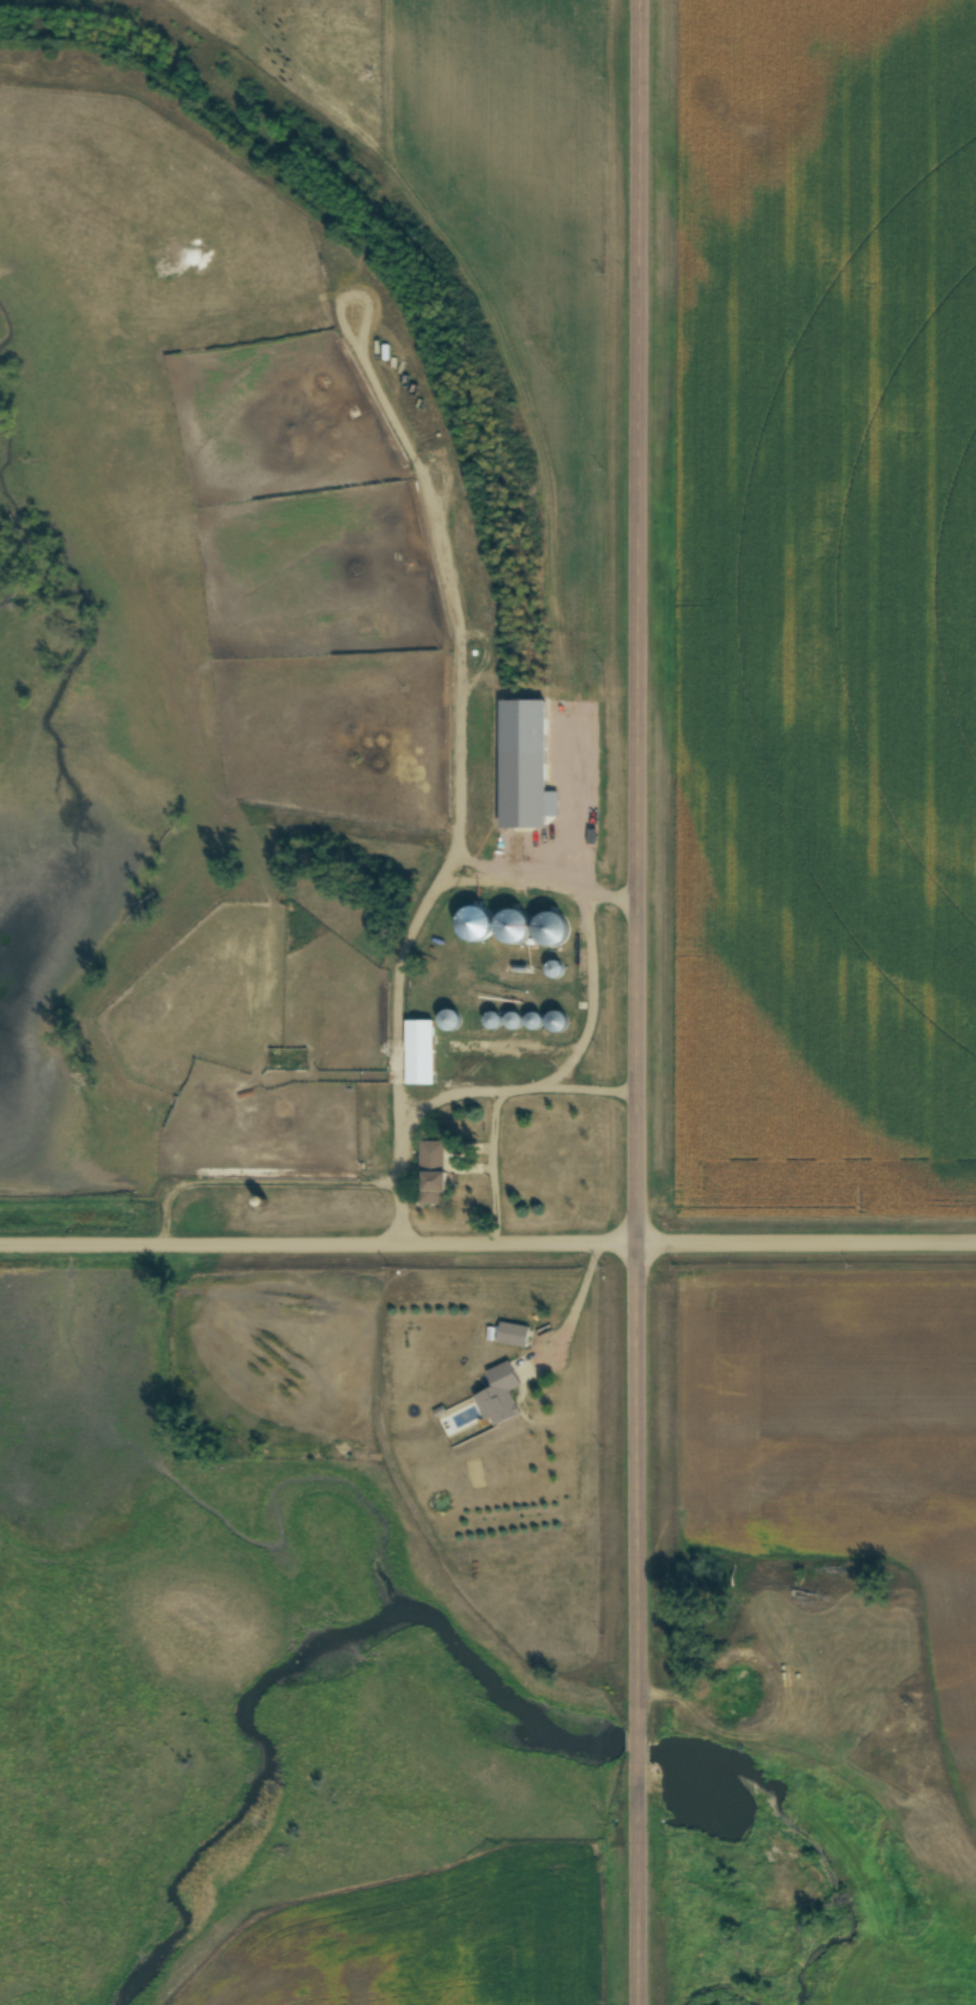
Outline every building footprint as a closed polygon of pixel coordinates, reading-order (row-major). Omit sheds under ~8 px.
[(527,910),(504,910),(504,941),(527,941),(527,910)] [(565,913),(544,913),(544,943),(565,943),(565,913)] [(551,979),(563,975),(559,961),(547,965),(551,979)] [(445,1009),(442,1029),(461,1031),(464,1012),(445,1009)] [(565,1032),(568,1013),(553,1011),(550,1030),(565,1032)] [(522,1027),(520,1013),(509,1014),(510,1028),(522,1027)] [(541,1028),(540,1013),(529,1014),(530,1029),(541,1028)] [(406,1072),(406,1041),(433,1041),(433,1072),(406,1072)] [(421,1141),(421,1205),(447,1205),(447,1141),(421,1141)] [(497,1343),(527,1349),(531,1328),(502,1322),(497,1343)] [(478,1397),(492,1429),(523,1415),(513,1392),(524,1387),(522,1382),(532,1377),(523,1357),(489,1372),(497,1389),(478,1397)]
